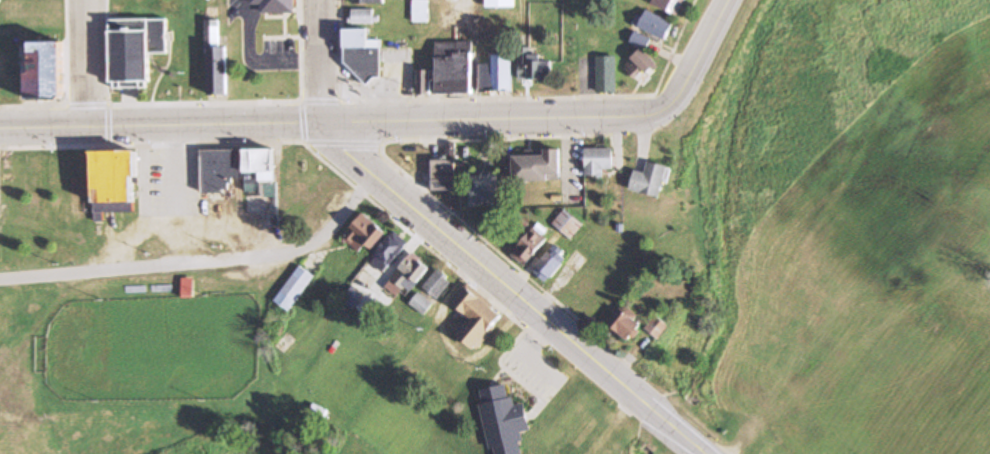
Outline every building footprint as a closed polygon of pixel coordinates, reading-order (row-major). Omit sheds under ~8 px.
[(250,3),(261,2),(261,12),(293,12),(293,0),(250,0),(250,3)] [(413,0),(413,23),(430,23),(430,0),(413,0)] [(486,8),(516,8),(516,0),(486,0),(486,8)] [(652,4),(678,16),(685,0),(654,0),(652,4)] [(666,38),(634,24),(638,14),(644,17),(647,9),(674,21),(666,38)] [(352,11),(352,24),(374,23),(374,10),(352,11)] [(114,86),(112,20),(166,19),(167,47),(148,48),(149,85),(114,86)] [(205,20),(206,43),(220,42),(219,19),(205,20)] [(345,29),(345,60),(367,84),(374,77),(380,77),(380,41),(370,41),(370,29),(345,29)] [(637,32),(632,43),(646,49),(650,38),(637,32)] [(436,42),(437,93),(473,92),(472,41),(436,42)] [(33,45),(33,55),(28,55),(29,100),(58,100),(64,93),(63,44),(33,45)] [(208,47),(210,93),(228,93),(227,46),(208,47)] [(522,49),(523,80),(553,80),(553,62),(543,62),(543,55),(532,55),(532,48),(522,49)] [(643,48),(627,65),(629,67),(627,70),(636,79),(644,71),(649,75),(660,64),(643,48)] [(481,93),(481,65),(494,65),(494,55),(513,55),(514,92),(481,93)] [(597,57),(598,93),(619,92),(618,57),(597,57)] [(418,71),(418,94),(431,94),(431,70),(418,71)] [(246,151),(248,203),(257,202),(256,181),(275,180),(274,150),(246,151)] [(546,150),(546,157),(515,158),(516,184),(550,183),(550,175),(562,175),(561,150),(546,150)] [(588,176),(587,150),(613,150),(614,168),(605,168),(605,175),(588,176)] [(94,223),(96,151),(137,152),(136,179),(133,179),(132,210),(104,210),(104,221),(94,223)] [(243,151),(243,177),(231,178),(231,191),(204,191),(204,152),(243,151)] [(432,160),(433,190),(455,190),(455,160),(432,160)] [(650,163),(647,174),(636,171),(631,191),(662,198),(669,167),(650,163)] [(500,176),(473,177),(474,195),(470,195),(470,209),(493,209),(492,199),(501,198),(500,176)] [(265,184),(265,194),(279,195),(277,184),(265,184)] [(565,210),(553,224),(572,240),(584,225),(565,210)] [(364,214),(344,238),(366,256),(386,232),(364,214)] [(539,224),(513,254),(516,257),(514,260),(524,269),(548,240),(544,236),(548,231),(539,224)] [(393,231),(370,260),(386,272),(409,243),(393,231)] [(535,271),(550,252),(554,255),(559,248),(567,255),(547,281),(535,271)] [(412,251),(390,279),(409,294),(428,270),(417,261),(420,258),(412,251)] [(301,264),(275,300),(289,310),(315,274),(301,264)] [(423,288),(440,267),(450,276),(448,279),(452,282),(438,300),(423,288)] [(468,289),(502,318),(476,350),(459,336),(472,321),(454,306),(468,289)] [(419,293),(433,305),(425,315),(411,303),(419,293)] [(631,342),(643,326),(621,309),(608,325),(631,342)] [(647,329),(660,339),(669,327),(656,317),(647,329)] [(486,402),(480,404),(490,448),(497,446),(499,453),(521,453),(518,443),(525,442),(523,434),(533,432),(527,405),(517,407),(514,397),(511,397),(507,384),(483,390),(486,402)]
